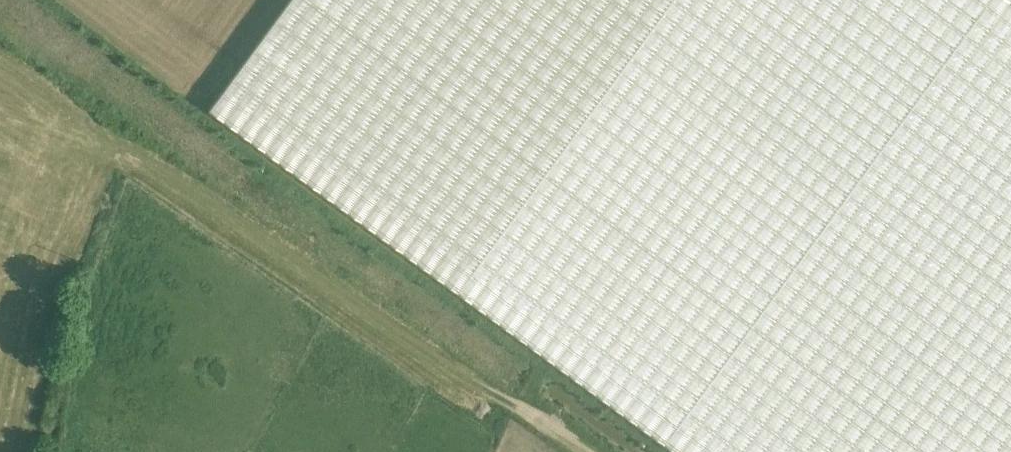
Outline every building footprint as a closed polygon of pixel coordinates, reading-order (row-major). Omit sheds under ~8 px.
[(211,107),(681,451),(1010,451),(1010,0),(289,0),(211,107)]
